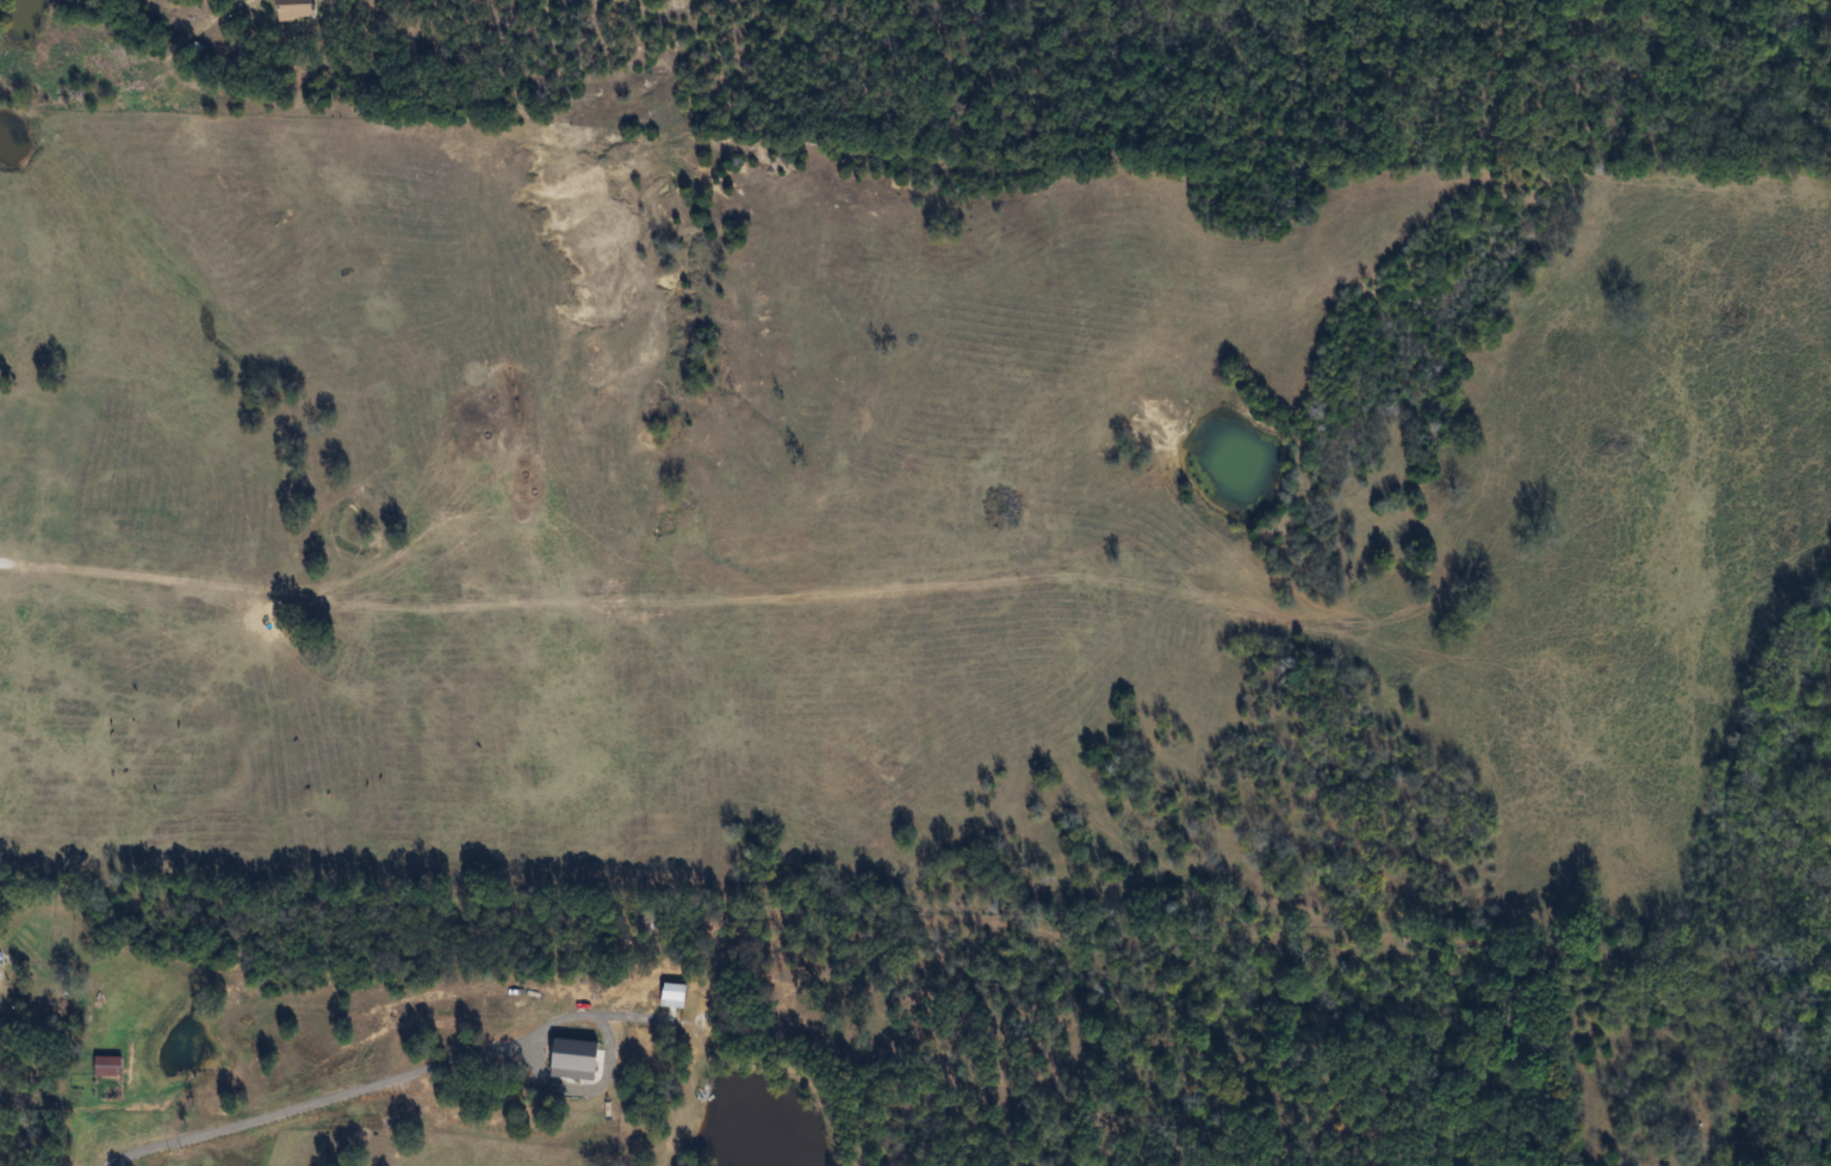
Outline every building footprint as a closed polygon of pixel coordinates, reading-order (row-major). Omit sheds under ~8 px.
[(119,1056),(92,1056),(92,1077),(119,1077),(119,1056)]
